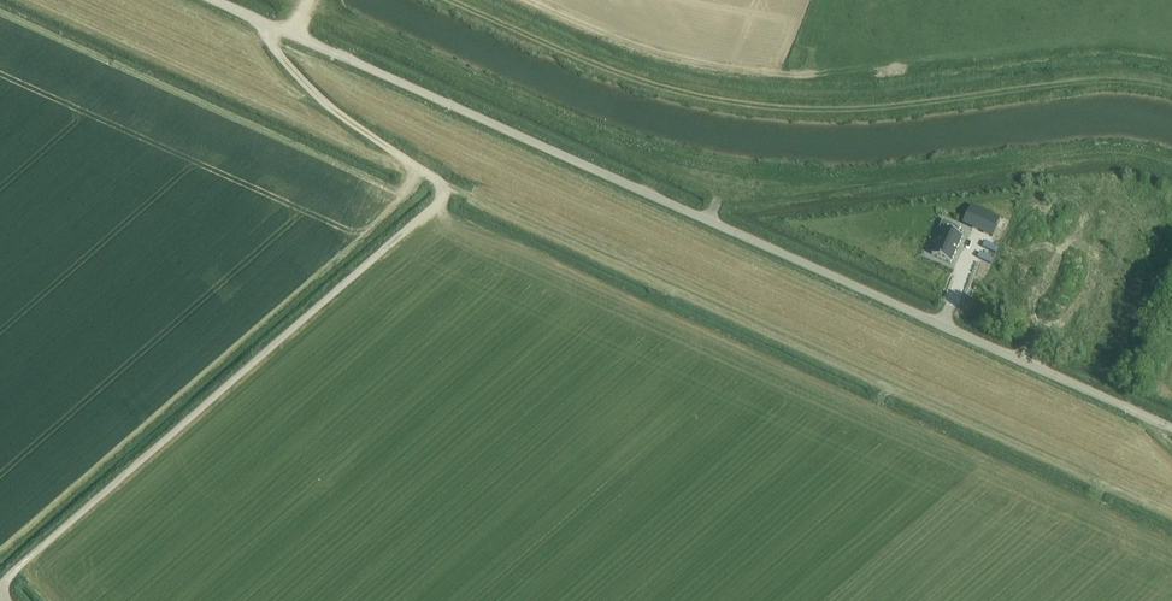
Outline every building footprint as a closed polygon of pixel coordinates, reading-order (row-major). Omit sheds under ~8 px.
[(944,230),(932,255),(951,264),(963,237),(958,235),(961,228),(943,220),(940,228),(944,230)]
